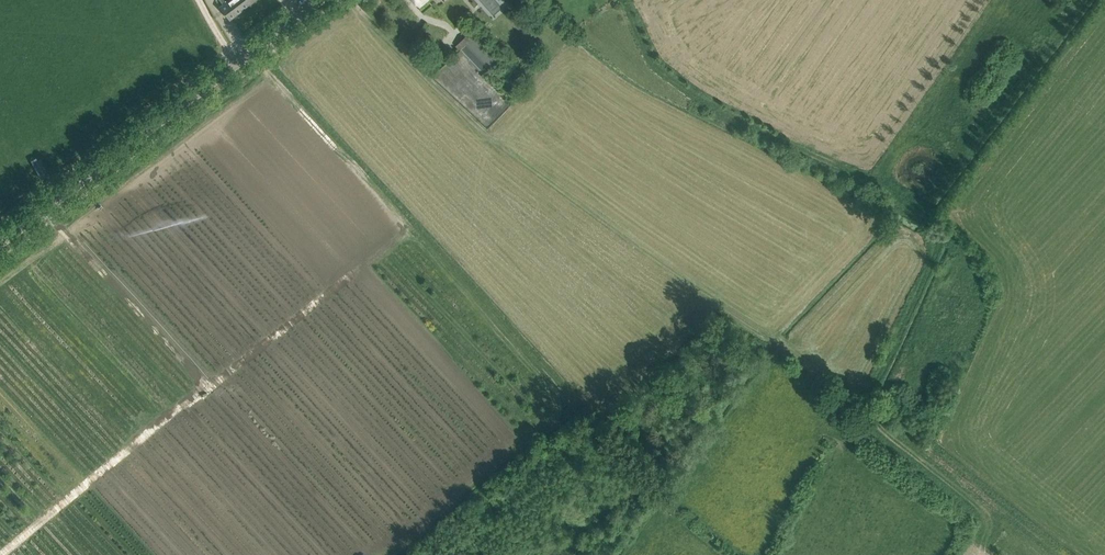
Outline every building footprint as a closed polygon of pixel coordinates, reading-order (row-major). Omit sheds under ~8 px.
[(250,3),(248,0),(218,0),(222,5),(220,6),(229,19),(250,3)] [(470,31),(455,44),(482,74),(497,61),(470,31)]
